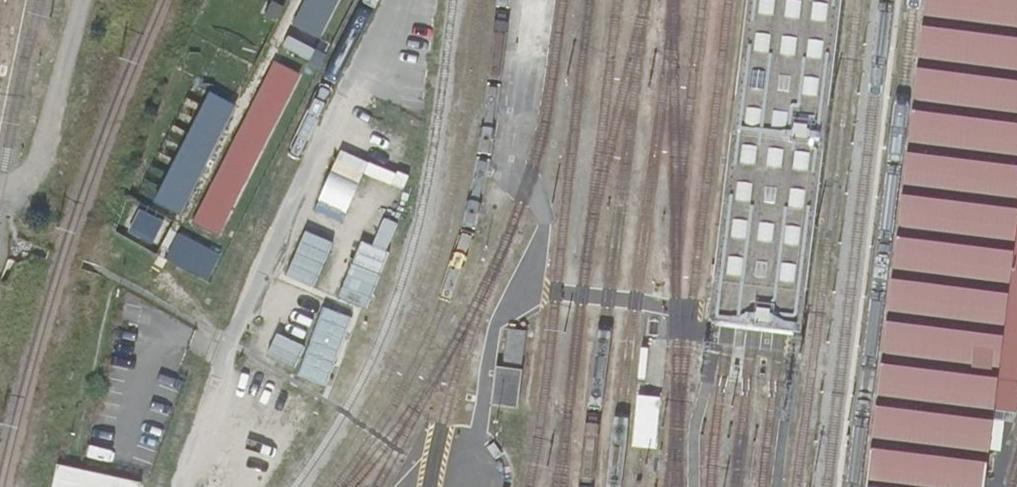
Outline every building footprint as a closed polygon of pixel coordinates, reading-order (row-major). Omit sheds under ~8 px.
[(294,26),(324,40),(343,0),(306,0),(294,26)] [(696,328),(791,339),(838,0),(740,0),(696,328)] [(856,486),(975,486),(984,413),(1015,163),(1016,142),(1016,0),(917,0),(856,486)] [(272,60),(196,224),(224,237),(300,73),(272,60)] [(323,199),(352,209),(365,173),(335,163),(323,199)] [(1015,163),(984,413),(1009,416),(1013,387),(1016,383),(1016,164),(1015,163)] [(289,278),(318,287),(332,241),(303,232),(289,278)] [(178,235),(166,262),(211,281),(222,253),(178,235)] [(360,244),(343,299),(371,307),(387,253),(360,244)] [(300,378),(331,388),(354,318),(323,307),(300,378)] [(522,334),(502,331),(497,366),(517,369),(522,334)] [(517,374),(491,370),(486,410),(512,413),(517,374)]
